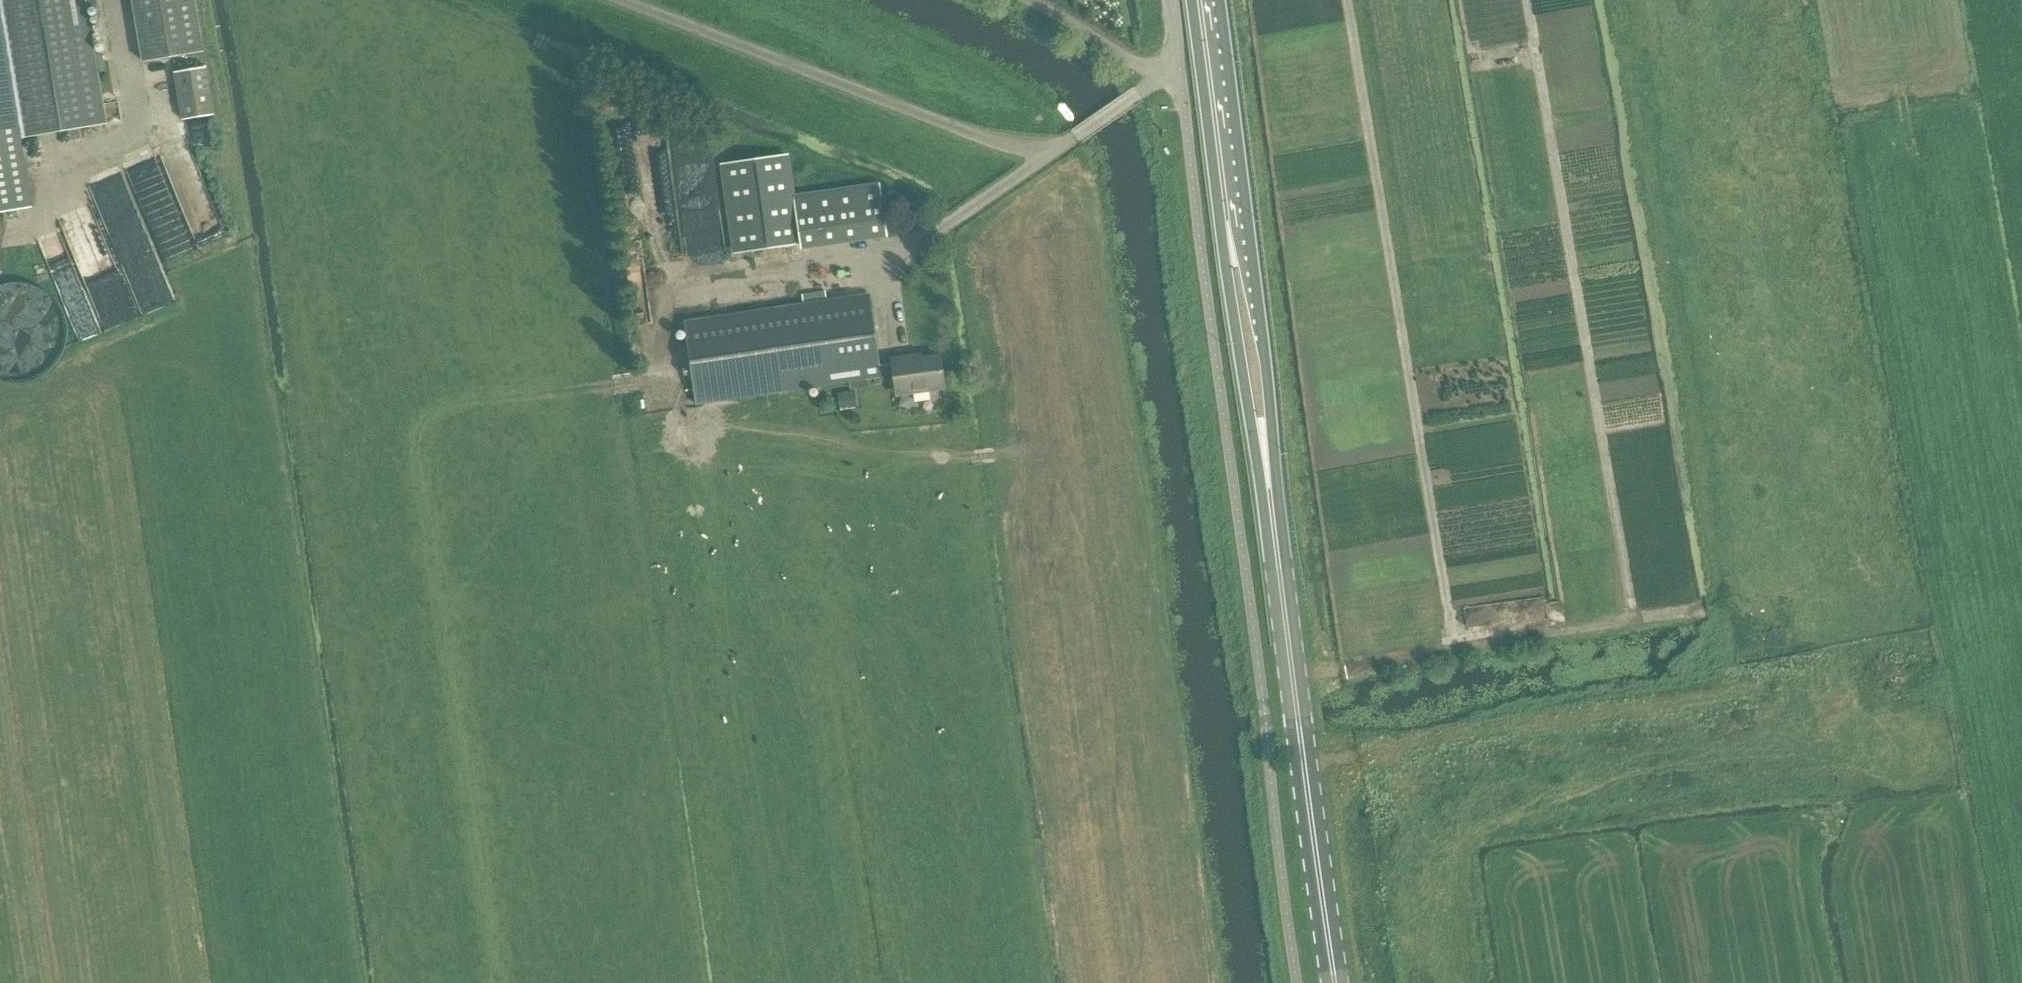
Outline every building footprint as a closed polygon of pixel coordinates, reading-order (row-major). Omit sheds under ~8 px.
[(29,206),(17,139),(106,124),(94,54),(85,0),(0,0),(0,211),(29,206)] [(144,62),(203,51),(194,0),(133,0),(144,62)] [(173,72),(182,121),(214,115),(206,67),(173,72)] [(735,252),(798,243),(886,231),(879,183),(791,196),(785,155),(723,164),(735,252)] [(869,294),(684,322),(696,404),(880,377),(880,382),(894,380),(897,395),(944,388),(939,356),(911,361),(910,356),(891,359),(892,363),(879,365),(869,294)] [(836,394),(838,411),(857,409),(854,391),(836,394)]
